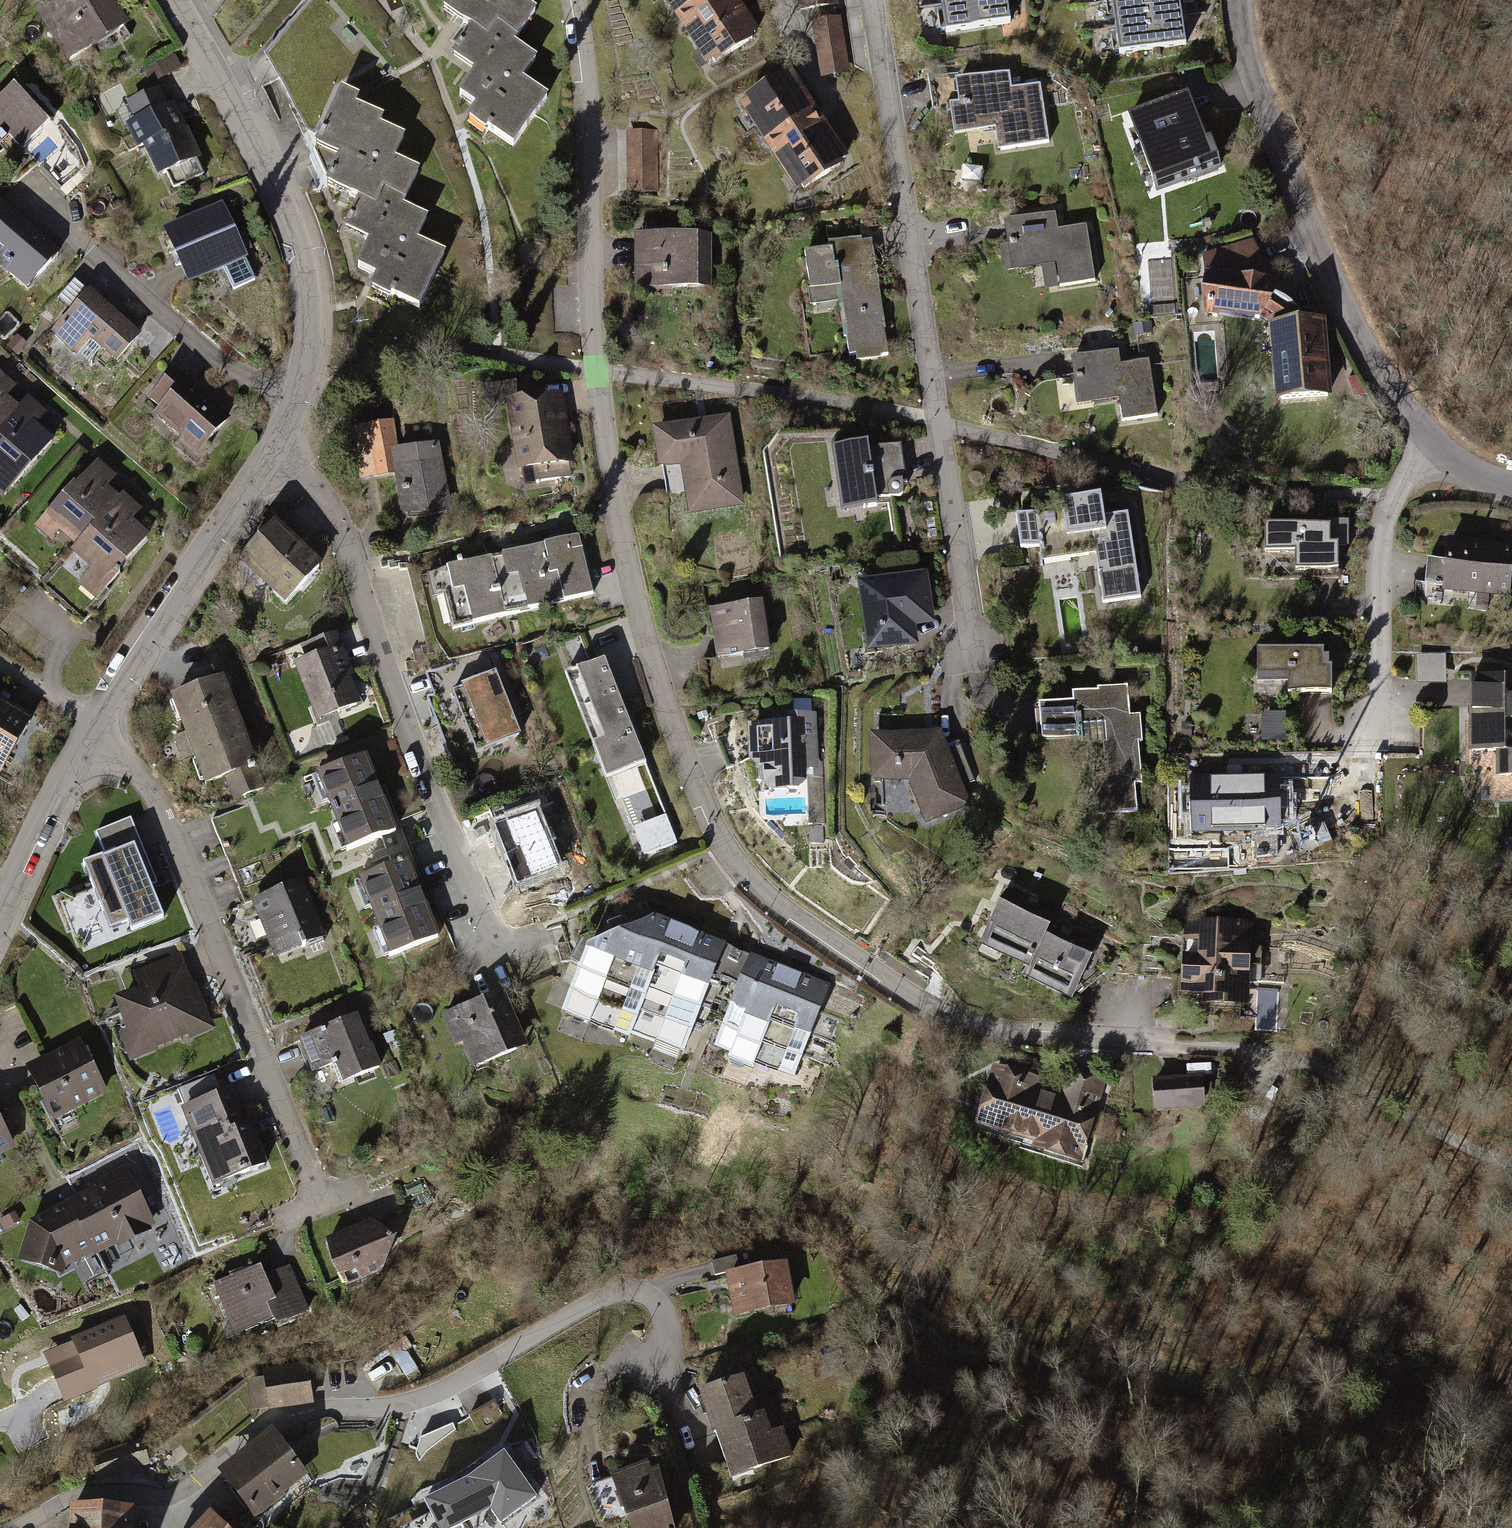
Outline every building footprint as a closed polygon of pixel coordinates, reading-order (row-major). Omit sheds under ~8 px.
[(108,0),(67,0),(42,16),(70,60),(91,47),(87,41),(121,20),(108,0)] [(448,1),(468,15),(470,13),(513,43),(535,11),(520,0),(449,0),(448,1)] [(682,12),(701,0),(675,0),(682,12)] [(689,26),(728,0),(701,0),(682,12),(678,15),(686,28),(689,26)] [(728,0),(689,26),(700,43),(702,42),(715,62),(752,38),(744,26),(749,23),(740,8),(735,12),(728,0)] [(800,9),(834,4),(834,0),(799,0),(800,9)] [(941,4),(946,33),(1010,23),(1006,0),(970,0),(941,4)] [(1111,1),(1115,27),(1182,17),(1179,0),(1116,0),(1111,1)] [(470,13),(468,15),(463,22),(472,28),(458,49),(476,61),(471,68),(475,71),(464,87),(482,100),(474,112),(490,123),(487,128),(513,146),(547,97),(521,79),(535,58),(513,43),(470,13)] [(1182,17),(1115,27),(1119,54),(1186,44),(1182,17)] [(845,71),(838,21),(817,24),(825,74),(845,71)] [(182,65),(175,53),(148,69),(154,81),(182,65)] [(1072,80),(1060,72),(1054,81),(1066,89),(1072,80)] [(1050,142),(1041,84),(1021,87),(1020,82),(1011,83),(1009,73),(958,81),(962,107),(954,109),(957,130),(998,124),(1002,149),(1050,142)] [(771,138),(809,114),(808,112),(812,109),(801,92),(797,95),(785,77),(747,101),(771,138)] [(0,101),(0,145),(12,158),(52,121),(28,96),(26,96),(24,96),(21,96),(19,97),(12,90),(0,101)] [(330,176),(352,187),(354,184),(401,206),(418,171),(393,159),(403,137),(378,125),(382,118),(354,105),(358,97),(342,90),(319,138),(343,149),(330,176)] [(158,91),(130,104),(139,122),(131,126),(140,146),(145,143),(160,174),(196,157),(181,125),(178,126),(170,108),(167,109),(158,91)] [(1200,144),(1182,97),(1132,115),(1159,189),(1219,166),(1209,141),(1200,144)] [(780,151),(817,126),(809,114),(771,138),(767,141),(775,154),(780,151)] [(817,126),(780,151),(791,168),(792,167),(802,182),(800,183),(804,188),(841,163),(825,139),(830,135),(823,125),(818,128),(817,126)] [(627,131),(629,188),(660,187),(658,130),(627,131)] [(85,168),(64,146),(41,167),(62,189),(85,168)] [(401,206),(354,184),(352,187),(349,194),(359,199),(348,222),(368,231),(364,239),(370,242),(362,259),(381,268),(375,281),(392,289),(390,294),(419,307),(444,254),(415,240),(426,218),(401,206)] [(222,209),(168,234),(189,279),(221,264),(234,290),(255,280),(222,209)] [(28,288),(58,253),(25,224),(21,228),(0,210),(0,264),(28,288)] [(1095,281),(1087,225),(1067,228),(1068,234),(1059,236),(1055,213),(1006,221),(1010,246),(1004,247),(1007,268),(1059,260),(1061,271),(1058,271),(1060,286),(1095,281)] [(695,237),(635,237),(636,277),(672,277),(672,287),(710,287),(709,236),(707,236),(707,226),(695,227),(695,237)] [(867,278),(861,238),(829,243),(830,250),(805,254),(811,291),(839,287),(849,356),(858,354),(858,359),(888,355),(876,276),(867,278)] [(1276,292),(1251,240),(1204,254),(1209,315),(1217,316),(1219,312),(1261,318),(1270,324),(1272,350),(1277,350),(1282,398),(1326,395),(1321,323),(1302,325),(1296,313),(1271,298),(1276,292)] [(138,335),(89,294),(56,333),(77,351),(89,336),(116,359),(138,335)] [(1150,322),(1135,324),(1136,334),(1151,332),(1150,322)] [(1121,370),(1119,350),(1074,357),(1077,382),(1075,383),(1078,404),(1093,402),(1093,399),(1123,395),(1124,405),(1120,406),(1122,420),(1158,415),(1149,360),(1129,363),(1130,369),(1121,370)] [(9,382),(0,374),(0,393),(9,382)] [(194,397),(170,376),(151,398),(163,408),(158,413),(200,449),(225,420),(196,395),(194,397)] [(515,396),(513,384),(486,388),(488,405),(506,402),(505,397),(515,396)] [(17,411),(0,396),(0,431),(17,411)] [(558,397),(512,404),(522,469),(533,467),(535,481),(571,476),(558,397)] [(17,411),(0,431),(0,462),(4,466),(0,470),(0,471),(14,483),(52,441),(29,421),(40,409),(28,399),(17,411)] [(726,420),(656,431),(662,465),(684,461),(692,510),(739,502),(726,420)] [(445,502),(434,447),(395,455),(389,424),(354,431),(363,476),(398,470),(406,510),(445,502)] [(866,443),(834,448),(843,511),(875,506),(874,500),(898,496),(900,495),(902,493),(903,491),(903,488),(896,445),(866,450),(866,443)] [(65,522),(85,539),(118,502),(98,485),(109,473),(97,462),(75,486),(74,484),(47,514),(61,527),(65,522)] [(123,495),(118,502),(85,539),(79,545),(99,562),(89,573),(106,588),(119,573),(117,571),(146,537),(123,517),(134,505),(123,495)] [(1063,511),(1017,518),(1021,548),(1067,542),(1070,556),(1100,552),(1102,569),(1099,570),(1104,603),(1140,597),(1127,514),(1103,517),(1100,496),(1062,502),(1063,511)] [(318,566),(274,525),(247,554),(273,578),(267,584),(286,601),(318,566)] [(1330,526),(1264,527),(1264,552),(1295,552),(1295,570),(1338,569),(1338,544),(1330,544),(1330,526)] [(593,593),(578,536),(532,547),(547,605),(593,593)] [(1507,593),(1511,549),(1492,547),(1493,541),(1480,540),(1479,546),(1449,543),(1447,562),(1427,560),(1424,586),(1507,593)] [(547,605),(532,547),(492,558),(507,615),(547,605)] [(507,615),(492,558),(446,570),(449,584),(445,586),(456,628),(507,615)] [(928,613),(923,578),(865,586),(874,646),(911,640),(908,617),(915,615),(916,618),(922,617),(921,614),(928,613)] [(768,651),(761,603),(712,610),(719,658),(768,651)] [(309,661),(298,666),(315,707),(333,700),(338,712),(357,704),(345,676),(346,676),(330,636),(303,647),(309,661)] [(1323,650),(1258,650),(1258,674),(1288,674),(1288,693),(1331,692),(1331,666),(1323,666),(1323,650)] [(1420,684),(1448,683),(1447,654),(1419,655),(1420,684)] [(646,763),(605,659),(565,675),(606,779),(646,763)] [(501,690),(494,672),(452,688),(471,736),(468,737),(467,739),(467,742),(468,743),(470,744),(473,742),(477,751),(519,735),(511,715),(512,714),(515,711),(515,707),(512,704),(508,704),(507,704),(503,694),(505,693),(506,692),(506,691),(505,689),(503,689),(501,690)] [(1474,678),(1474,749),(1499,749),(1499,774),(1511,774),(1511,678),(1474,678)] [(262,788),(221,680),(174,698),(207,783),(226,775),(235,798),(262,788)] [(1065,703),(1039,705),(1042,739),(1077,737),(1078,741),(1083,741),(1082,724),(1105,722),(1107,742),(1103,742),(1106,776),(1093,777),(1096,814),(1137,811),(1135,785),(1142,784),(1138,742),(1142,741),(1140,715),(1130,715),(1127,686),(1097,688),(1098,692),(1065,694),(1065,703)] [(0,713),(0,769),(1,769),(30,721),(4,706),(0,713)] [(1264,714),(1265,740),(1287,739),(1286,713),(1264,714)] [(791,727),(752,728),(753,759),(764,768),(764,781),(767,785),(782,785),(787,789),(797,789),(802,783),(801,768),(813,768),(811,718),(791,719),(791,727)] [(938,734),(872,736),(874,790),(881,789),(881,778),(904,778),(912,781),(927,819),(967,804),(958,783),(972,777),(961,747),(946,753),(938,734)] [(394,831),(365,758),(319,776),(330,803),(332,802),(334,808),(333,809),(336,816),(337,815),(340,822),(338,823),(348,849),(394,831)] [(1278,828),(1278,777),(1241,778),(1240,773),(1234,771),(1230,772),(1228,778),(1193,779),(1193,830),(1278,828)] [(504,823),(535,811),(529,797),(498,809),(504,823)] [(495,827),(518,885),(558,870),(535,811),(504,823),(495,827)] [(668,815),(635,825),(644,855),(678,845),(668,815)] [(105,854),(83,863),(110,930),(128,922),(131,930),(163,917),(124,820),(96,831),(105,854)] [(821,827),(810,827),(810,843),(822,843),(821,827)] [(437,937),(407,863),(402,865),(401,862),(397,863),(398,867),(361,881),(372,908),(374,908),(382,927),(380,928),(391,955),(437,937)] [(320,933),(299,881),(255,899),(278,957),(306,945),(303,940),(320,933)] [(1053,914),(1007,891),(987,932),(1012,944),(1007,953),(1029,964),(1049,922),(1053,914)] [(683,1048),(723,946),(652,919),(588,947),(564,1010),(628,1035),(631,1028),(683,1048)] [(1246,964),(1248,923),(1188,920),(1186,961),(1246,964)] [(1096,945),(1049,922),(1029,964),(1051,974),(1047,982),(1072,994),(1096,945)] [(828,987),(751,957),(716,1045),(730,1051),(728,1055),(752,1065),(754,1060),(793,1075),(828,987)] [(1246,964),(1186,961),(1184,1001),(1235,1003),(1235,1005),(1244,1005),(1246,964)] [(187,987),(181,972),(144,987),(146,991),(122,1000),(135,1032),(146,1028),(153,1044),(189,1030),(190,1033),(208,1026),(195,993),(187,996),(184,988),(187,987)] [(484,1062),(516,1049),(507,1027),(514,1023),(501,993),(443,1018),(455,1046),(474,1038),(484,1062)] [(368,1047),(356,1017),(300,1040),(313,1071),(331,1063),(339,1083),(379,1067),(370,1046),(368,1047)] [(103,1090),(82,1048),(73,1053),(71,1048),(51,1059),(53,1063),(31,1074),(44,1099),(40,1101),(49,1118),(103,1090)] [(1035,1081),(996,1070),(983,1113),(1008,1120),(1005,1130),(1032,1138),(1030,1146),(1077,1159),(1100,1084),(1070,1075),(1063,1098),(1033,1090),(1035,1081)] [(1170,1080),(1155,1081),(1156,1107),(1172,1106),(1172,1103),(1202,1101),(1201,1085),(1171,1087),(1170,1080)] [(179,1089),(186,1108),(200,1102),(192,1084),(179,1089)] [(246,1136),(228,1091),(200,1102),(186,1108),(185,1108),(204,1157),(201,1158),(212,1185),(264,1164),(252,1133),(246,1136)] [(11,1143),(0,1122),(0,1148),(11,1143)] [(142,1163),(135,1150),(124,1155),(131,1169),(142,1163)] [(87,1224),(82,1226),(94,1249),(127,1232),(129,1236),(147,1227),(130,1195),(135,1192),(124,1172),(93,1188),(95,1192),(76,1202),(87,1224)] [(73,1260),(94,1249),(82,1226),(79,1221),(75,1222),(71,1214),(68,1216),(63,1208),(29,1226),(32,1229),(23,1259),(54,1269),(55,1263),(69,1255),(73,1260)] [(366,1231),(364,1227),(328,1242),(345,1286),(382,1270),(388,1254),(387,1250),(391,1249),(394,1237),(380,1229),(377,1230),(375,1228),(366,1231)] [(738,1256),(712,1262),(715,1275),(741,1269),(738,1256)] [(791,1302),(784,1265),(730,1275),(737,1312),(791,1302)] [(254,1270),(215,1285),(236,1334),(274,1319),(276,1323),(306,1311),(298,1292),(280,1300),(277,1293),(272,1295),(267,1283),(266,1281),(263,1279),(260,1278),(257,1279),(254,1270)] [(310,1400),(306,1368),(266,1374),(267,1378),(251,1380),(255,1408),(310,1400)] [(742,1378),(702,1392),(716,1432),(723,1429),(756,1418),(742,1378)] [(756,1418),(723,1429),(738,1474),(791,1456),(782,1430),(769,1434),(763,1415),(756,1418)] [(303,1472),(277,1440),(228,1478),(258,1516),(285,1494),(281,1489),(303,1472)] [(146,1462),(140,1444),(95,1459),(101,1477),(146,1462)] [(504,1452),(468,1478),(500,1522),(536,1496),(504,1452)] [(588,1490),(600,1523),(628,1513),(633,1527),(670,1527),(667,1520),(669,1520),(659,1485),(654,1487),(647,1468),(588,1490)] [(130,1508),(74,1507),(73,1527),(130,1527),(130,1508)] [(212,1515),(200,1527),(225,1527),(212,1515)]
